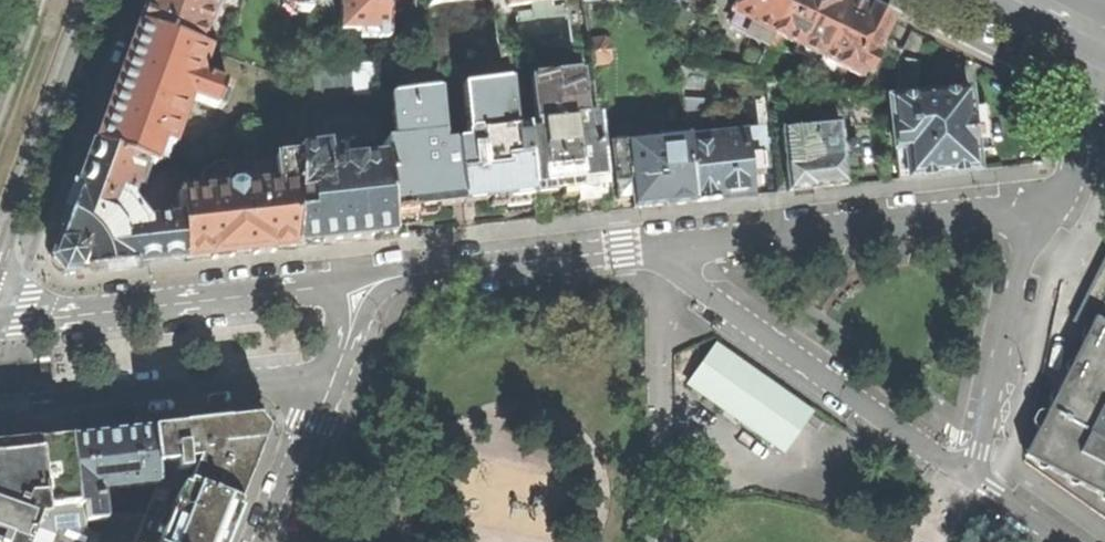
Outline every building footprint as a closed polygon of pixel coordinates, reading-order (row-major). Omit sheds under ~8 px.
[(213,0),(145,0),(137,23),(198,44),(213,3),(213,0)] [(288,3),(293,10),(308,10),(308,0),(288,0),(288,3)] [(341,28),(375,28),(375,38),(385,38),(386,0),(340,0),(341,28)] [(385,38),(385,55),(444,49),(449,48),(447,28),(412,31),(412,0),(386,0),(385,38)] [(607,0),(624,8),(628,0),(607,0)] [(737,13),(752,21),(747,30),(769,42),(789,0),(736,0),(731,10),(737,13)] [(769,42),(775,45),(780,35),(796,43),(793,50),(819,63),(822,57),(850,0),(789,0),(769,42)] [(854,0),(850,0),(822,57),(861,76),(862,73),(873,67),(886,41),(882,39),(893,19),(871,7),(870,8),(863,5),(854,0)] [(523,57),(571,50),(564,6),(516,13),(523,57)] [(737,13),(732,22),(747,30),(752,21),(737,13)] [(190,97),(216,106),(224,83),(199,74),(208,48),(198,44),(137,23),(118,75),(94,143),(141,159),(154,164),(162,141),(173,145),(190,97)] [(603,38),(590,40),(593,63),(608,61),(611,55),(609,42),(603,38)] [(461,62),(459,47),(449,48),(444,49),(445,64),(461,62)] [(351,62),(350,96),(380,92),(375,60),(351,62)] [(920,93),(920,89),(922,61),(903,60),(899,70),(900,91),(898,91),(898,96),(920,93)] [(350,96),(351,62),(304,66),(303,80),(313,80),(309,101),(350,96)] [(533,75),(539,131),(527,133),(534,193),(559,190),(560,196),(576,194),(575,188),(605,184),(591,68),(533,75)] [(506,196),(534,193),(527,133),(526,124),(513,125),(508,78),(462,84),(469,141),(456,142),(463,202),(490,199),(491,205),(507,203),(506,196)] [(776,80),(766,81),(768,99),(778,98),(776,80)] [(384,153),(391,210),(418,207),(419,214),(421,214),(436,212),(436,205),(463,202),(456,142),(442,144),(436,87),(391,92),(396,140),(383,142),(384,153)] [(920,93),(898,96),(891,97),(899,178),(940,174),(979,169),(977,150),(972,107),(970,88),(920,93)] [(972,107),(977,150),(991,149),(987,105),(972,107)] [(646,137),(662,135),(660,116),(644,118),(646,137)] [(846,169),(843,142),(840,120),(782,127),(789,190),(819,186),(847,183),(846,169)] [(760,130),(689,139),(696,201),(728,197),(752,194),(749,169),(765,168),(760,130)] [(626,139),(631,181),(634,207),(663,204),(696,201),(689,139),(688,133),(662,135),(646,137),(626,139)] [(631,181),(626,139),(610,141),(615,183),(631,181)] [(859,167),(856,141),(843,142),(846,169),(859,167)] [(62,271),(184,258),(180,217),(146,221),(128,198),(141,159),(94,143),(72,203),(52,258),(62,271)] [(394,234),(393,224),(391,210),(384,153),(328,159),(326,143),(299,145),(298,151),(297,192),(309,192),(310,210),(297,210),(296,245),(340,240),(394,234)] [(298,151),(277,153),(279,180),(244,184),(238,180),(232,181),(229,186),(203,189),(178,192),(180,217),(184,258),(239,251),(296,245),(297,210),(297,192),(298,151)] [(203,189),(229,186),(225,182),(231,175),(228,159),(215,160),(201,171),(203,189)] [(592,201),(606,199),(605,184),(575,188),(576,194),(576,202),(592,201)] [(534,193),(506,196),(507,203),(508,211),(521,209),(536,208),(534,193)] [(1093,317),(1085,334),(1024,457),(1104,497),(1104,323),(1093,317)] [(815,409),(719,343),(692,381),(787,449),(815,409)] [(39,356),(40,372),(52,371),(51,355),(39,356)] [(198,423),(153,428),(157,463),(196,460),(187,481),(238,501),(266,428),(256,415),(198,423)] [(108,433),(71,437),(77,504),(84,503),(86,520),(105,518),(102,488),(159,482),(157,463),(153,428),(108,433)] [(80,533),(77,504),(71,437),(0,445),(0,541),(112,541),(80,533)] [(238,501),(187,481),(181,489),(169,487),(164,501),(172,506),(157,541),(221,541),(238,501)] [(112,541),(135,541),(146,514),(105,518),(86,520),(84,503),(77,504),(80,533),(112,541)]
